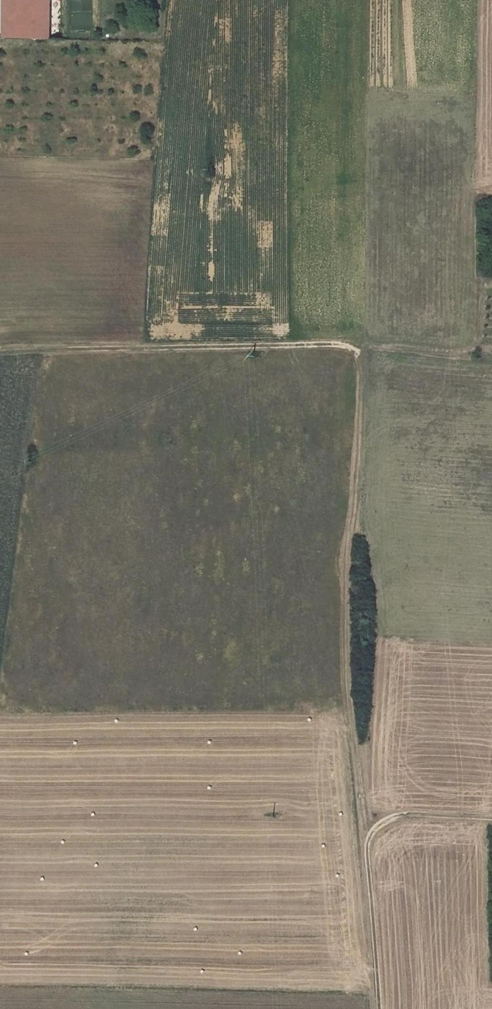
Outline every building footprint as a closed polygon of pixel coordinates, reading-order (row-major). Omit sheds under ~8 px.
[(4,36),(47,37),(48,0),(5,0),(4,36)]
